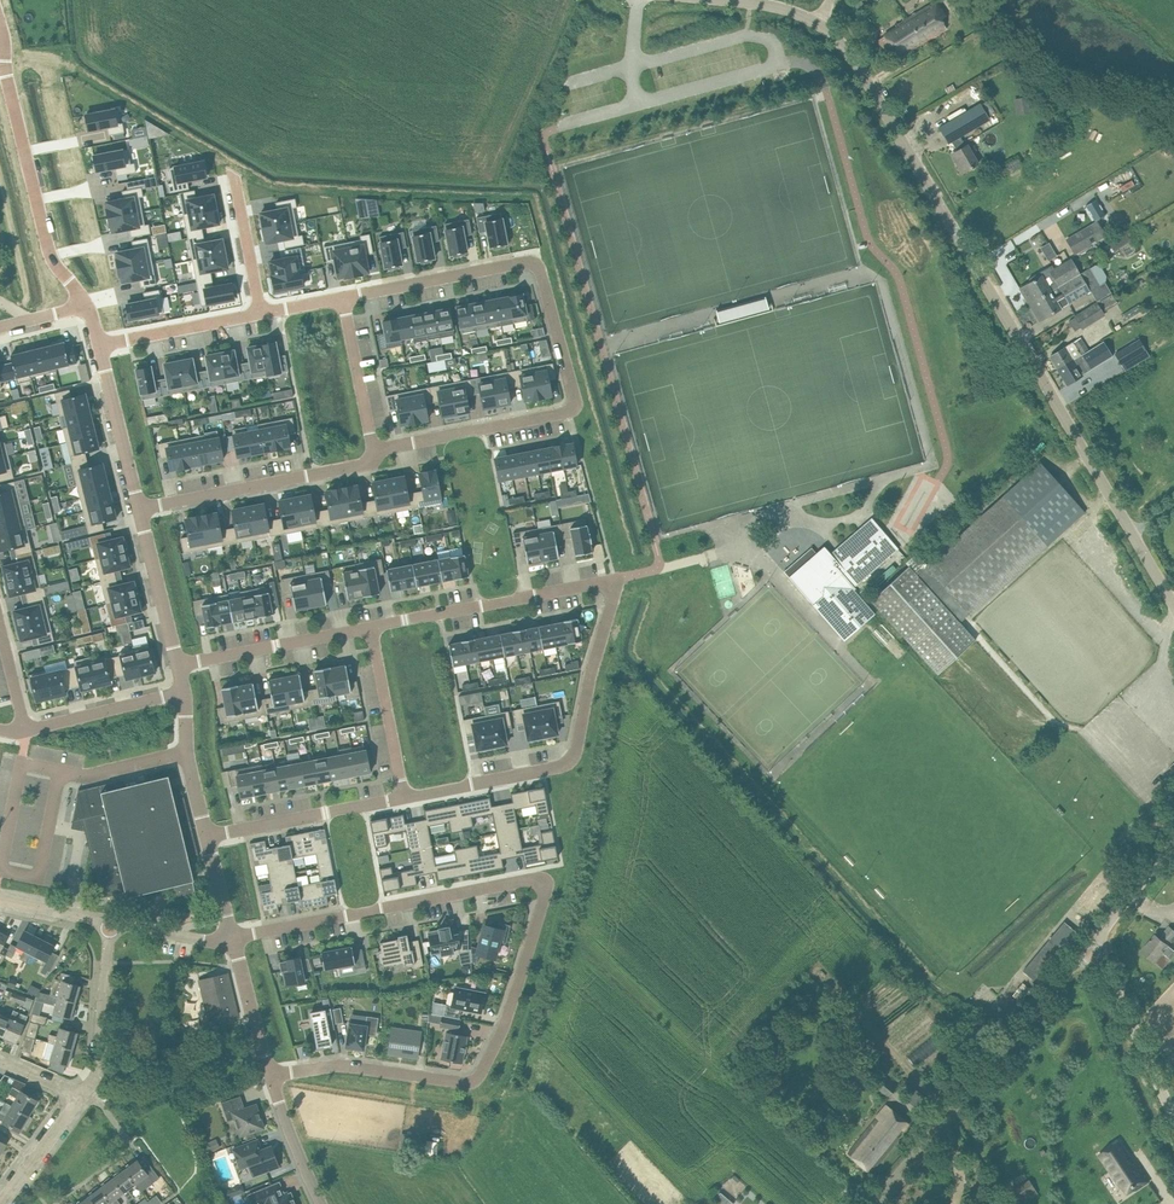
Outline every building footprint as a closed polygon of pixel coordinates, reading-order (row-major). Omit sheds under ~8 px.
[(907,18),(923,43),(933,37),(946,29),(940,19),(947,14),(937,0),(936,0),(907,18)] [(884,35),(898,57),(923,43),(907,18),(895,25),(897,27),(884,35)] [(1029,97),(1014,99),(1016,107),(1030,105),(1029,97)] [(95,113),(86,115),(89,130),(107,127),(109,135),(124,132),(122,123),(120,123),(117,109),(104,111),(104,110),(95,111),(95,113)] [(955,160),(962,173),(978,164),(967,145),(966,146),(960,136),(979,125),(969,110),(939,128),(948,143),(951,141),(957,151),(954,153),(957,158),(955,160)] [(157,126),(144,119),(146,128),(157,126)] [(147,136),(129,140),(131,149),(149,145),(147,136)] [(103,154),(93,156),(96,171),(115,168),(117,176),(136,172),(134,163),(130,164),(128,149),(112,152),(112,150),(103,152),(103,154)] [(1018,158),(1006,165),(1011,172),(1022,165),(1020,162),(1023,160),(1021,157),(1018,158)] [(172,183),(168,183),(170,192),(189,189),(187,180),(206,177),(203,161),(193,163),(193,162),(184,163),(184,165),(169,168),(172,183)] [(1121,192),(1135,185),(1131,179),(1118,186),(1121,192)] [(124,199),(106,202),(108,209),(107,209),(108,217),(142,211),(139,197),(143,196),(141,187),(122,191),(124,199)] [(194,190),(179,193),(184,216),(218,209),(216,200),(214,200),(213,195),(196,198),(194,190)] [(261,219),(260,220),(261,228),(296,222),(293,208),(297,207),(295,198),(276,202),(277,210),(260,213),(261,219)] [(376,215),(376,198),(366,198),(367,215),(376,215)] [(483,203),(473,203),(475,212),(485,211),(483,203)] [(218,209),(184,216),(188,238),(203,235),(202,227),(219,223),(218,218),(219,218),(218,209)] [(142,211),(108,217),(110,226),(111,226),(112,232),(130,229),(131,237),(150,233),(148,224),(145,225),(142,211)] [(494,247),(494,249),(504,247),(503,245),(507,244),(505,236),(507,235),(505,226),(503,227),(500,213),(476,217),(479,233),(487,231),(490,247),(494,247)] [(469,219),(444,224),(451,255),(454,255),(454,256),(464,254),(463,253),(467,252),(464,236),(472,234),(469,219)] [(296,222),(261,228),(263,237),(265,237),(266,243),(283,239),(285,248),(304,244),(302,235),(298,236),(296,222)] [(165,224),(152,227),(153,235),(157,234),(166,232),(165,224)] [(434,258),(431,242),(439,241),(436,225),(412,230),(418,262),(421,261),(422,263),(431,261),(431,259),(434,258)] [(1066,240),(1074,254),(1098,240),(1090,225),(1066,240)] [(1135,251),(1130,241),(1139,237),(1134,228),(1109,243),(1107,239),(1098,244),(1105,257),(1120,248),(1125,257),(1135,251)] [(385,268),(389,267),(389,269),(399,267),(398,265),(402,265),(398,249),(406,247),(403,232),(379,236),(385,268)] [(361,239),(347,242),(354,276),(362,274),(362,273),(368,272),(365,255),(373,253),(369,234),(360,236),(361,239)] [(203,235),(188,238),(192,260),(226,253),(225,244),(223,245),(222,239),(205,243),(203,235)] [(134,249),(116,253),(117,259),(116,259),(118,268),(152,261),(147,238),(132,241),(134,249)] [(347,242),(324,247),(327,262),(335,260),(339,278),(345,276),(345,278),(354,276),(347,242)] [(1048,242),(1039,247),(1047,261),(1056,256),(1048,242)] [(287,258),(269,262),(272,276),(300,271),(300,272),(305,271),(301,247),(285,250),(287,258)] [(226,253),(192,260),(197,282),(212,279),(210,271),(228,268),(227,262),(228,262),(226,253)] [(1071,259),(1050,271),(1058,286),(1079,274),(1071,259)] [(152,261),(118,268),(120,276),(121,276),(122,282),(139,279),(141,287),(156,284),(152,261)] [(1052,289),(1030,303),(1034,308),(1032,309),(1039,321),(1090,291),(1097,301),(1111,293),(1105,282),(1100,285),(1090,267),(1079,274),(1058,286),(1052,289)] [(272,276),(275,291),(303,286),(300,272),(300,271),(272,276)] [(1041,276),(1020,289),(1026,299),(1028,298),(1030,303),(1052,289),(1051,287),(1049,289),(1041,276)] [(212,279),(197,282),(201,306),(216,303),(216,304),(225,303),(225,301),(234,299),(231,284),(213,287),(212,279)] [(145,301),(126,304),(129,320),(139,318),(139,319),(148,318),(148,316),(163,313),(159,289),(143,292),(145,301)] [(523,294),(509,296),(514,323),(534,319),(532,304),(525,305),(523,294)] [(1076,316),(1069,320),(1075,330),(1081,326),(1082,326),(1083,327),(1104,314),(1103,312),(1117,303),(1112,294),(1076,316)] [(509,296),(496,299),(501,325),(514,323),(509,296)] [(764,297),(716,310),(720,324),(768,310),(764,297)] [(496,299),(483,301),(488,328),(501,325),(496,299)] [(483,301),(470,304),(475,330),(488,328),(483,301)] [(470,304),(456,307),(461,333),(475,330),(470,304)] [(449,308),(435,311),(440,337),(454,335),(449,308)] [(435,311),(422,313),(427,340),(440,337),(435,311)] [(422,313),(409,316),(414,342),(427,340),(422,313)] [(409,316),(396,318),(402,345),(401,339),(413,337),(414,342),(409,316)] [(384,333),(378,334),(381,349),(402,345),(396,318),(382,321),(385,333),(384,333)] [(543,328),(531,330),(532,338),(545,335),(543,328)] [(1060,350),(1050,357),(1057,369),(1088,350),(1081,338),(1078,339),(1073,343),(1065,347),(1060,350)] [(539,355),(548,354),(547,339),(538,339),(539,355)] [(270,340),(261,342),(267,375),(288,371),(285,355),(278,356),(275,342),(270,343),(270,340)] [(64,342),(49,346),(55,371),(57,371),(56,368),(77,363),(73,345),(65,347),(64,342)] [(267,375),(261,342),(252,344),(252,347),(247,348),(250,362),(243,363),(246,379),(267,375)] [(1088,350),(1057,369),(1067,386),(1083,376),(1079,369),(1085,366),(1088,371),(1108,358),(1099,343),(1088,350)] [(1132,344),(1114,354),(1121,365),(1138,355),(1132,344)] [(43,347),(37,349),(43,374),(55,371),(49,346),(43,347)] [(228,348),(219,350),(225,383),(246,379),(243,363),(237,364),(234,350),(229,351),(228,348)] [(31,350),(25,352),(31,377),(43,374),(37,349),(31,350)] [(208,370),(202,371),(205,387),(225,383),(219,350),(210,352),(211,355),(206,356),(208,370)] [(12,363),(4,365),(8,380),(16,378),(17,383),(32,380),(31,377),(25,352),(10,355),(12,363)] [(187,356),(178,358),(184,392),(205,387),(202,371),(195,372),(192,358),(187,359),(187,356)] [(160,379),(163,396),(184,392),(178,358),(168,360),(169,363),(164,364),(167,378),(160,379)] [(387,359),(379,360),(381,368),(389,366),(387,359)] [(437,361),(436,361),(438,371),(446,369),(444,359),(437,361)] [(532,367),(538,399),(544,397),(551,395),(548,379),(556,378),(553,363),(545,364),(532,367)] [(2,387),(0,382),(8,380),(4,365),(0,366),(0,388),(2,387)] [(142,400),(163,396),(160,379),(153,381),(151,366),(144,368),(144,365),(135,367),(142,400)] [(511,371),(514,386),(521,385),(525,400),(532,399),(532,400),(538,399),(532,367),(511,371)] [(514,386),(511,371),(491,375),(497,406),(510,403),(507,388),(514,386)] [(88,373),(80,375),(82,382),(90,380),(88,373)] [(491,375),(470,379),(473,394),(480,393),(483,408),(497,406),(491,375)] [(456,414),(469,411),(466,396),(473,394),(470,379),(450,383),(456,414)] [(429,387),(432,402),(439,401),(442,417),(456,414),(450,383),(429,387)] [(429,387),(408,391),(415,423),(420,422),(420,421),(428,419),(425,404),(432,402),(429,387)] [(91,408),(90,400),(88,401),(86,394),(72,397),(70,389),(54,393),(60,415),(65,414),(91,408)] [(409,423),(409,424),(415,423),(408,391),(386,396),(389,411),(398,409),(401,425),(409,423)] [(93,421),(91,415),(93,415),(91,408),(65,414),(68,427),(93,421)] [(292,417),(271,421),(277,450),(282,449),(282,448),(290,446),(288,434),(295,433),(292,417)] [(98,433),(96,426),(94,427),(93,421),(68,427),(63,428),(66,441),(98,433)] [(271,451),(277,450),(271,421),(258,424),(264,451),(271,450),(271,451)] [(246,426),(251,454),(264,451),(258,424),(259,430),(247,432),(246,426)] [(251,454),(246,426),(232,429),(238,457),(251,454)] [(85,452),(99,448),(98,441),(99,441),(98,433),(66,441),(72,463),(87,459),(85,452)] [(204,435),(191,437),(197,465),(210,462),(205,440),(204,435)] [(219,438),(205,440),(210,462),(223,459),(222,453),(229,451),(226,436),(219,438)] [(191,437),(179,440),(184,468),(190,467),(190,466),(197,465),(191,437)] [(179,440),(158,444),(161,459),(168,457),(171,470),(178,468),(178,469),(184,468),(179,440)] [(5,443),(0,444),(0,458),(8,456),(5,443)] [(563,468),(577,465),(572,443),(565,445),(565,444),(559,445),(563,468)] [(563,468),(559,445),(553,446),(553,447),(547,448),(551,470),(563,468)] [(551,470),(547,448),(534,451),(538,473),(551,470)] [(538,473),(534,451),(521,453),(525,475),(538,473)] [(513,478),(525,475),(521,453),(508,456),(513,478)] [(8,456),(0,458),(0,481),(14,478),(8,456)] [(513,478),(508,456),(495,458),(499,480),(513,478)] [(50,457),(42,459),(44,470),(53,467),(50,457)] [(105,470),(103,463),(89,467),(87,459),(72,463),(77,485),(108,477),(106,470),(105,470)] [(909,567),(871,601),(938,674),(975,640),(959,622),(965,617),(970,613),(971,614),(1037,555),(1047,547),(1055,539),(1054,539),(1068,526),(1069,527),(1085,512),(1054,478),(1040,462),(1024,477),(1025,478),(1011,490),(1010,490),(1002,497),(994,505),(926,566),(916,554),(906,563),(909,567)] [(415,492),(418,507),(442,503),(435,470),(433,471),(433,470),(422,472),(422,473),(419,473),(423,491),(415,492)] [(395,512),(418,507),(415,492),(407,494),(404,476),(388,479),(395,512)] [(110,491),(108,485),(110,484),(108,477),(77,485),(80,498),(110,491)] [(371,516),(395,512),(388,479),(372,482),(376,500),(368,501),(371,516)] [(15,481),(0,485),(0,488),(1,493),(0,493),(0,508),(20,503),(15,481)] [(368,501),(361,503),(357,485),(352,486),(341,488),(348,521),(371,516),(368,501)] [(324,525),(348,521),(341,488),(330,490),(330,491),(326,492),(329,509),(321,510),(324,525)] [(115,504),(113,497),(111,497),(110,491),(80,498),(84,511),(115,504)] [(569,497),(564,498),(565,506),(591,501),(589,493),(577,496),(569,497)] [(324,525),(321,510),(314,512),(310,495),(295,498),(301,530),(324,525)] [(278,535),(301,530),(295,498),(279,501),(282,518),(275,519),(278,535)] [(888,523),(908,535),(920,514),(901,502),(888,523)] [(20,503),(0,508),(0,522),(23,516),(20,503)] [(102,522),(116,518),(115,511),(117,511),(115,504),(84,511),(89,533),(104,529),(102,522)] [(254,539),(278,535),(275,519),(267,521),(264,504),(248,507),(254,539)] [(228,529),(231,544),(254,539),(248,507),(232,510),(235,527),(228,529)] [(207,548),(231,544),(228,529),(220,530),(217,513),(212,514),(212,513),(201,515),(207,548)] [(452,520),(448,521),(449,526),(457,524),(455,513),(451,513),(452,520)] [(184,553),(207,548),(201,515),(190,517),(190,518),(185,519),(189,537),(181,538),(184,553)] [(23,516),(0,522),(0,536),(27,529),(23,516)] [(858,629),(856,627),(860,624),(861,626),(875,614),(853,588),(898,549),(886,535),(885,537),(881,533),(883,532),(871,518),(830,553),(824,546),(816,553),(811,548),(805,553),(810,558),(789,577),(844,641),(858,629)] [(561,523),(564,539),(572,537),(575,555),(592,552),(590,543),(592,543),(590,533),(588,533),(585,519),(561,523)] [(559,558),(555,540),(564,539),(561,523),(537,528),(543,561),(559,558)] [(422,524),(413,526),(415,534),(423,532),(422,524)] [(791,527),(763,553),(781,573),(809,548),(791,527)] [(73,528),(66,530),(68,538),(75,537),(73,528)] [(540,563),(540,561),(543,561),(537,528),(513,533),(516,548),(524,546),(527,564),(531,563),(531,565),(540,563)] [(27,529),(0,536),(0,551),(15,547),(17,555),(32,551),(27,529)] [(128,551),(125,540),(124,540),(123,537),(107,541),(105,533),(90,537),(95,559),(128,551)] [(76,540),(67,542),(69,551),(78,548),(76,540)] [(37,573),(32,551),(17,555),(18,562),(2,566),(3,569),(1,569),(4,582),(37,573)] [(114,570),(130,566),(129,563),(131,563),(128,551),(95,559),(101,581),(116,578),(114,570)] [(280,552),(273,554),(275,561),(282,559),(280,552)] [(468,576),(464,554),(451,557),(455,579),(468,576)] [(438,559),(442,581),(454,578),(455,579),(451,557),(438,559)] [(786,575),(803,560),(800,557),(784,572),(786,575)] [(376,575),(384,574),(381,559),(357,563),(364,596),(379,593),(376,575)] [(438,559),(425,562),(429,583),(442,581),(438,559)] [(284,560),(274,562),(275,569),(285,567),(284,560)] [(425,562),(412,564),(416,586),(429,583),(425,562)] [(351,598),(352,600),(361,598),(360,596),(363,596),(363,597),(364,596),(357,563),(333,568),(336,583),(344,581),(348,599),(351,598)] [(400,567),(404,588),(416,586),(412,564),(400,567)] [(404,588),(400,567),(386,569),(390,591),(404,588)] [(304,574),(311,607),(327,604),(323,586),(331,585),(328,570),(304,574)] [(46,595),(44,587),(41,588),(37,573),(4,582),(7,594),(9,593),(9,596),(26,592),(28,599),(43,596),(46,595)] [(283,594),(292,592),(295,610),(299,609),(299,611),(308,609),(308,607),(311,607),(304,574),(280,579),(283,594)] [(139,595),(136,584),(135,584),(134,581),(118,585),(116,578),(101,581),(106,603),(139,595)] [(267,586),(253,589),(258,616),(258,617),(269,615),(273,614),(271,606),(278,604),(273,580),(266,581),(267,586)] [(63,583),(51,586),(53,594),(65,591),(63,583)] [(253,589),(240,591),(241,596),(241,597),(246,619),(258,616),(253,589)] [(74,592),(73,592),(73,594),(75,601),(83,599),(81,590),(74,592)] [(73,594),(66,596),(68,603),(75,601),(73,594)] [(228,594),(215,596),(220,624),(221,624),(233,621),(229,599),(228,594)] [(125,614),(141,610),(140,607),(142,607),(139,595),(106,603),(112,626),(127,622),(125,614)] [(48,618),(43,596),(28,599),(29,607),(13,611),(14,613),(12,614),(15,626),(48,618)] [(215,596),(193,601),(196,616),(204,614),(206,627),(221,624),(220,624),(215,596)] [(229,599),(233,621),(246,619),(241,597),(229,599)] [(54,640),(48,618),(15,626),(18,638),(19,638),(20,641),(37,637),(39,644),(54,640)] [(577,618),(564,621),(568,643),(582,641),(577,618)] [(142,619),(128,622),(130,631),(144,627),(142,619)] [(89,621),(81,623),(81,625),(83,633),(91,631),(89,621)] [(555,646),(568,643),(564,621),(563,621),(563,622),(551,624),(555,646)] [(130,630),(128,622),(117,625),(119,632),(130,630)] [(551,624),(538,626),(543,648),(555,646),(551,624)] [(74,627),(73,629),(74,635),(83,633),(81,625),(74,627)] [(526,628),(530,651),(543,648),(538,626),(526,629),(526,628)] [(526,628),(513,631),(517,653),(530,651),(526,628)] [(504,656),(517,653),(513,631),(512,631),(512,632),(500,634),(504,656)] [(500,634),(487,637),(491,658),(504,656),(500,634)] [(479,661),(491,658),(487,637),(475,639),(475,638),(474,638),(479,661)] [(474,638),(462,641),(466,663),(479,661),(474,638)] [(462,641),(461,641),(461,642),(448,644),(453,666),(466,663),(462,641)] [(150,650),(148,642),(133,646),(133,649),(139,671),(140,675),(155,671),(152,657),(153,656),(151,649),(150,650)] [(53,644),(39,648),(41,656),(55,653),(53,644)] [(41,656),(39,648),(24,652),(26,660),(41,656)] [(139,671),(133,649),(119,652),(120,655),(112,657),(117,676),(124,674),(125,679),(140,675),(139,671)] [(96,686),(90,663),(89,657),(74,661),(75,666),(67,668),(72,687),(79,685),(80,690),(96,686)] [(117,676),(112,657),(90,663),(96,686),(110,682),(109,678),(117,676)] [(72,687),(67,668),(65,660),(44,665),(45,671),(46,674),(52,697),(66,694),(65,689),(72,687)] [(331,668),(330,668),(335,694),(336,694),(350,692),(351,697),(360,696),(357,680),(349,682),(346,665),(331,668)] [(330,667),(314,670),(318,688),(310,690),(313,705),(337,700),(336,694),(335,694),(330,668),(331,668),(330,667)] [(52,697),(46,674),(45,671),(30,674),(31,679),(29,679),(31,687),(33,686),(36,701),(52,697)] [(310,690),(303,691),(299,674),(296,674),(296,673),(286,674),(287,676),(284,677),(290,709),(313,705),(310,690)] [(290,709),(284,677),(268,680),(271,697),(264,699),(267,714),(290,709)] [(249,682),(240,683),(240,685),(238,686),(237,686),(244,718),(267,714),(264,699),(257,700),(253,683),(250,683),(249,682)] [(238,685),(221,688),(225,706),(218,708),(221,723),(244,718),(237,686),(238,686),(238,685)] [(465,695),(458,696),(460,703),(467,702),(465,695)] [(559,701),(537,705),(543,738),(555,736),(554,734),(556,734),(557,734),(554,718),(562,716),(559,701)] [(543,738),(537,705),(514,710),(517,725),(525,723),(528,740),(529,739),(531,739),(531,740),(543,738)] [(508,711),(486,715),(492,748),(504,746),(503,744),(506,744),(507,744),(504,728),(511,726),(508,711)] [(492,748),(486,715),(463,720),(466,735),(474,733),(477,750),(478,749),(480,749),(481,750),(492,748)] [(308,717),(308,728),(324,727),(324,716),(308,717)] [(244,743),(237,744),(238,752),(246,751),(245,748),(244,743)] [(352,746),(351,746),(357,775),(370,772),(365,745),(352,748),(352,746)] [(357,775),(351,746),(338,749),(344,777),(357,775)] [(327,754),(326,754),(331,780),(344,777),(338,749),(339,755),(327,757),(327,754)] [(331,780),(326,754),(313,757),(318,782),(331,780)] [(301,758),(300,758),(305,785),(318,782),(313,757),(313,760),(302,762),(301,758)] [(300,758),(287,760),(293,787),(305,785),(300,758)] [(293,787),(287,760),(274,763),(280,790),(293,787)] [(262,764),(261,764),(267,792),(280,790),(274,763),(275,767),(263,769),(262,764)] [(267,792),(261,764),(249,766),(254,795),(267,792)] [(228,770),(231,786),(238,784),(241,798),(254,795),(249,766),(228,770)] [(183,797),(174,799),(168,776),(137,783),(136,784),(123,787),(121,780),(110,782),(79,790),(79,788),(78,788),(78,790),(76,801),(74,800),(72,810),(74,811),(72,822),(72,823),(73,820),(75,820),(77,826),(84,828),(85,831),(89,849),(91,857),(99,887),(101,897),(125,891),(126,895),(127,897),(164,888),(173,886),(175,896),(195,891),(192,881),(194,880),(188,857),(197,854),(197,855),(198,855),(184,796),(183,796),(183,797)] [(512,802),(502,804),(507,830),(518,828),(515,809),(535,805),(536,811),(548,809),(544,787),(511,793),(512,802)] [(507,830),(502,804),(492,806),(490,797),(457,804),(461,826),(473,824),(472,818),(492,814),(496,833),(507,830)] [(426,819),(415,821),(421,847),(432,845),(428,826),(449,822),(450,828),(461,826),(457,804),(424,810),(426,819)] [(421,847),(415,821),(405,823),(403,814),(370,821),(374,843),(386,841),(385,835),(406,831),(409,850),(421,847)] [(522,847),(518,828),(507,830),(512,857),(523,855),(524,864),(558,857),(554,835),(541,837),(543,843),(522,847)] [(512,857),(507,830),(496,833),(500,852),(479,856),(478,850),(466,852),(471,874),(504,868),(502,859),(512,857)] [(300,833),(304,856),(316,854),(318,867),(332,865),(326,837),(316,839),(314,831),(300,833)] [(292,858),(304,856),(300,833),(285,836),(287,845),(277,847),(282,874),(295,872),(292,858)] [(267,863),(269,877),(282,874),(277,847),(267,849),(265,840),(250,843),(254,866),(267,863)] [(436,864),(432,845),(421,847),(426,874),(436,872),(438,881),(471,874),(466,852),(455,854),(456,860),(436,864)] [(426,874),(421,847),(409,850),(413,869),(393,873),(392,867),(379,869),(384,891),(417,885),(415,876),(426,874)] [(309,883),(314,906),(328,903),(327,895),(337,892),(332,865),(318,867),(321,881),(309,883)] [(295,872),(282,874),(288,902),(298,900),(299,909),(314,906),(309,883),(298,886),(295,872)] [(277,904),(288,902),(282,874),(269,877),(272,891),(260,893),(264,916),(279,913),(277,904)] [(167,892),(153,895),(155,901),(169,898),(167,892)] [(494,958),(499,941),(506,943),(506,941),(510,925),(499,922),(497,928),(489,926),(485,925),(484,928),(479,948),(471,946),(471,962),(476,963),(479,954),(494,958)] [(1064,922),(1023,971),(1039,984),(1080,935),(1064,922)] [(460,951),(469,950),(468,930),(456,932),(457,934),(450,935),(449,926),(438,928),(439,930),(428,932),(432,954),(441,952),(441,955),(454,953),(453,950),(460,948),(460,951)] [(1143,951),(1164,968),(1171,959),(1162,952),(1168,945),(1167,944),(1171,939),(1173,942),(1173,931),(1169,927),(1160,938),(1155,935),(1143,951)] [(31,954),(39,938),(33,935),(34,935),(24,930),(16,946),(11,944),(8,949),(5,954),(12,958),(17,947),(24,950),(20,958),(27,962),(31,954)] [(382,966),(403,962),(404,965),(414,963),(414,967),(423,965),(418,940),(408,942),(407,934),(398,936),(398,939),(380,942),(381,950),(379,950),(382,966)] [(39,938),(31,954),(46,961),(44,965),(51,969),(58,955),(51,951),(54,945),(45,940),(45,941),(39,938)] [(365,969),(361,949),(353,950),(352,946),(321,952),(324,969),(352,964),(353,971),(365,969)] [(282,971),(284,983),(305,979),(301,957),(280,961),(279,962),(280,962),(282,970),(281,970),(281,971),(282,971)] [(320,957),(312,958),(314,965),(321,963),(320,957)] [(59,979),(55,978),(50,995),(75,1002),(76,996),(77,996),(80,986),(74,984),(76,976),(61,972),(59,979)] [(227,973),(199,980),(209,1022),(237,1015),(227,973)] [(36,995),(38,989),(27,986),(25,992),(36,995)] [(447,1005),(445,1015),(459,1018),(461,1009),(481,1013),(485,993),(455,987),(451,1006),(447,1005)] [(17,1002),(20,994),(13,991),(10,1000),(17,1002)] [(75,1002),(50,995),(38,991),(36,1000),(55,1005),(53,1013),(71,1018),(73,1018),(76,1010),(73,1009),(74,1008),(73,1008),(75,1002)] [(17,1002),(24,1005),(27,997),(20,994),(17,1002)] [(328,998),(321,999),(323,1006),(330,1005),(328,998)] [(333,1009),(336,1023),(343,1022),(340,1007),(333,1009)] [(332,1044),(325,1009),(310,1012),(317,1047),(332,1044)] [(10,1018),(2,1036),(16,1042),(24,1024),(28,1016),(14,1010),(10,1018)] [(32,1013),(26,1035),(35,1038),(39,1024),(45,1025),(47,1017),(32,1013)] [(0,1014),(0,1035),(2,1036),(10,1018),(0,1014)] [(354,1048),(355,1050),(360,1051),(362,1049),(363,1049),(366,1033),(375,1035),(378,1018),(367,1016),(366,1026),(349,1023),(346,1047),(354,1048)] [(441,1059),(462,1063),(464,1052),(465,1053),(466,1047),(465,1047),(467,1036),(454,1033),(455,1030),(459,1030),(461,1020),(442,1016),(440,1026),(448,1028),(447,1032),(446,1032),(441,1059)] [(74,1043),(77,1033),(60,1027),(57,1036),(49,1034),(48,1038),(50,1038),(49,1042),(55,1044),(72,1049),(74,1043)] [(392,1028),(388,1052),(416,1056),(420,1032),(392,1028)] [(31,1053),(35,1038),(26,1035),(22,1050),(31,1053)] [(72,1049),(55,1044),(50,1060),(68,1065),(71,1055),(70,1055),(72,1049)] [(888,1096),(897,1086),(879,1071),(870,1082),(888,1096)] [(13,1086),(9,1093),(17,1098),(12,1106),(28,1116),(37,1101),(21,1091),(13,1086)] [(244,1108),(240,1095),(221,1102),(228,1121),(234,1119),(240,1136),(264,1128),(256,1104),(244,1108)] [(3,1121),(3,1122),(8,1125),(19,1131),(23,1125),(25,1126),(31,1117),(28,1116),(12,1106),(5,1102),(0,1110),(0,1119),(3,1121)] [(898,1136),(908,1124),(886,1105),(846,1153),(870,1173),(899,1137),(898,1136)] [(416,1135),(404,1133),(401,1149),(414,1151),(416,1135)] [(439,1140),(426,1138),(423,1153),(437,1155),(439,1140)] [(258,1140),(258,1139),(233,1149),(240,1168),(249,1165),(253,1176),(279,1166),(271,1146),(260,1150),(256,1141),(258,1140)] [(1119,1141),(1102,1152),(1113,1169),(1110,1171),(1114,1177),(1120,1185),(1121,1184),(1130,1179),(1133,1183),(1132,1184),(1134,1187),(1135,1186),(1137,1189),(1142,1185),(1148,1181),(1135,1162),(1134,1162),(1134,1163),(1134,1162),(1131,1158),(1119,1141)] [(124,1169),(136,1184),(140,1190),(152,1181),(153,1183),(160,1178),(150,1165),(144,1170),(137,1160),(124,1169)] [(136,1184),(124,1169),(112,1178),(123,1193),(136,1184)] [(733,1175),(729,1180),(735,1185),(739,1180),(733,1175)] [(123,1193),(112,1178),(111,1178),(109,1177),(104,1181),(105,1184),(100,1187),(111,1202),(112,1203),(121,1203),(117,1198),(123,1193)] [(1038,1193),(1030,1181),(1007,1197),(1011,1203),(1021,1203),(1038,1193)] [(266,1203),(295,1203),(290,1192),(284,1195),(279,1182),(249,1195),(251,1201),(256,1199),(258,1203),(265,1203),(266,1203)] [(88,1196),(93,1203),(109,1203),(111,1202),(100,1187),(99,1188),(97,1186),(92,1190),(93,1193),(88,1196)] [(720,1192),(715,1199),(721,1203),(732,1203),(733,1203),(720,1192)] [(161,1202),(156,1195),(148,1200),(151,1203),(159,1203),(161,1202)]
